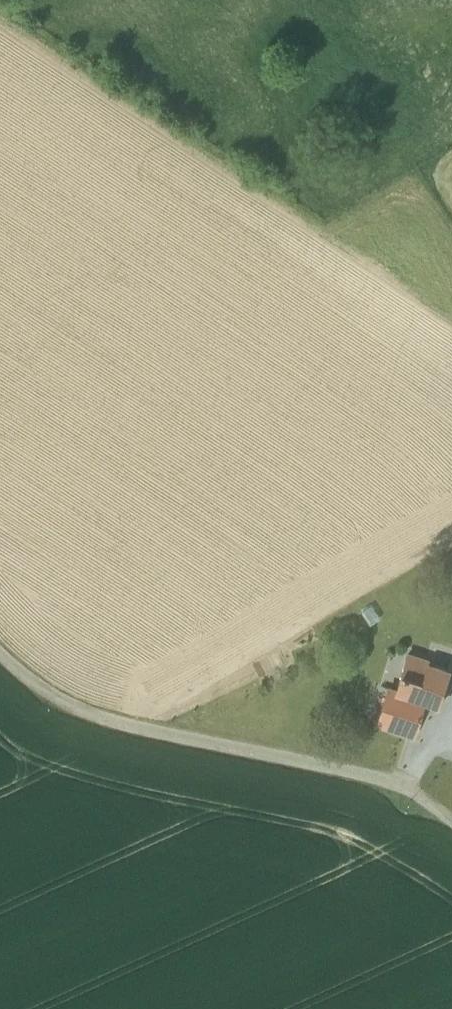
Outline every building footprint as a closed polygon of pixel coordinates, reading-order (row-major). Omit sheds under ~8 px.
[(408,654),(396,690),(388,688),(377,724),(412,736),(424,701),(439,706),(450,671),(430,664),(430,661),(408,654)]
